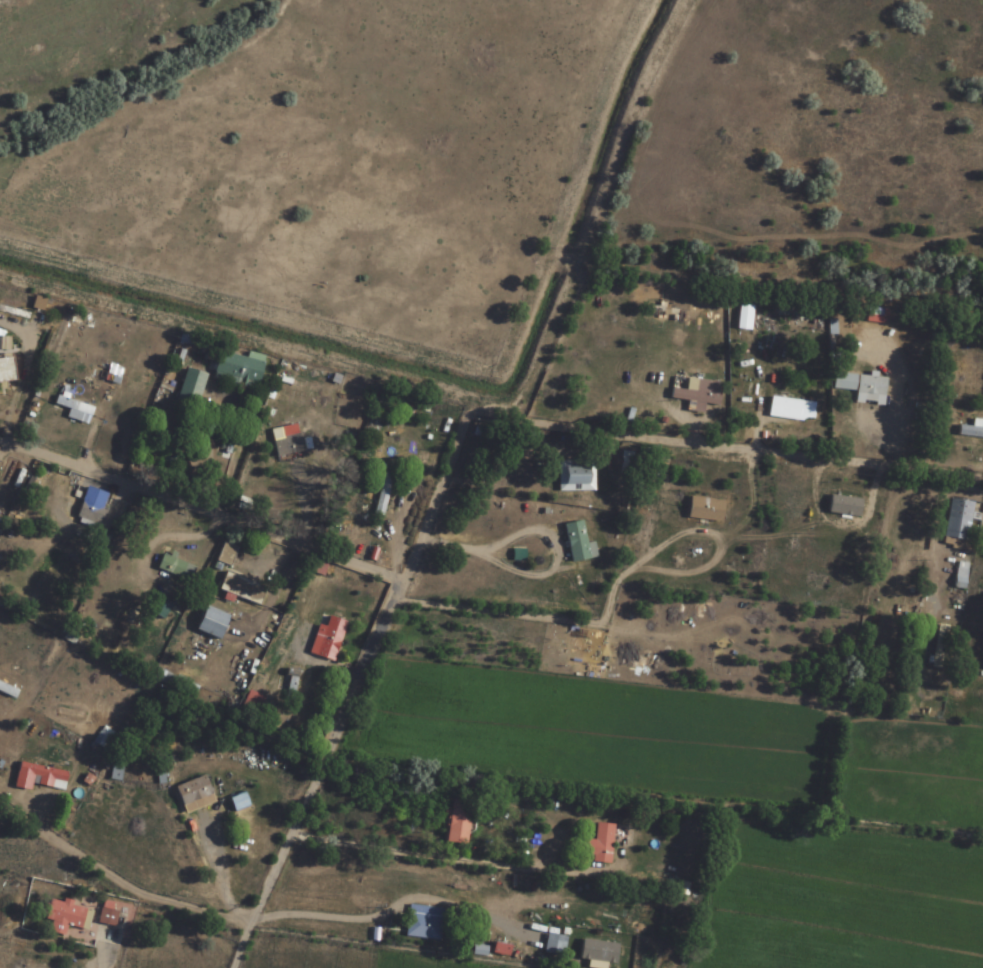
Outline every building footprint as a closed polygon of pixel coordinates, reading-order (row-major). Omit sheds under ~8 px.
[(211,380),(256,390),(263,356),(247,353),(246,358),(216,352),(211,380)] [(9,382),(9,358),(0,358),(0,382),(9,382)] [(173,399),(193,408),(206,377),(186,369),(173,399)] [(885,377),(855,376),(855,394),(862,394),(862,402),(875,402),(875,395),(884,396),(885,377)] [(721,384),(697,381),(695,392),(671,389),(669,400),(693,403),(691,414),(702,415),(704,405),(718,407),(721,384)] [(92,407),(55,397),(50,415),(87,424),(92,407)] [(812,411),(813,402),(771,399),(770,409),(812,411)] [(958,427),(957,437),(982,440),(982,429),(974,428),(958,427)] [(275,459),(301,453),(296,430),(270,436),(275,459)] [(384,450),(419,461),(425,444),(390,433),(384,450)] [(594,461),(558,461),(558,492),(594,492),(594,461)] [(859,517),(861,500),(829,497),(827,514),(859,517)] [(723,502),(688,498),(686,519),(721,523),(723,502)] [(944,538),(967,542),(973,503),(950,500),(944,538)] [(105,507),(78,503),(75,521),(102,525),(105,507)] [(594,542),(586,544),(583,522),(565,524),(570,563),(596,559),(594,542)] [(264,588),(227,575),(236,549),(219,543),(205,585),(259,604),(264,588)] [(188,583),(195,569),(162,554),(156,569),(188,583)] [(149,611),(162,620),(171,607),(158,598),(149,611)] [(332,661),(345,623),(324,616),(311,654),(332,661)] [(947,627),(938,625),(930,667),(940,668),(947,627)] [(263,698),(247,691),(239,707),(255,715),(263,698)] [(119,782),(122,763),(112,762),(109,781),(119,782)] [(64,784),(66,774),(18,764),(16,775),(37,779),(35,786),(49,789),(51,781),(64,784)] [(213,803),(202,776),(172,788),(183,815),(213,803)] [(468,803),(447,800),(442,844),(463,846),(468,803)] [(610,864),(613,825),(596,824),(595,841),(583,840),(582,855),(592,856),(591,863),(610,864)] [(91,910),(49,900),(41,931),(63,936),(65,926),(86,931),(91,910)] [(115,905),(101,902),(96,923),(111,926),(115,905)] [(443,910),(408,905),(403,938),(438,942),(443,910)] [(592,957),(610,960),(611,952),(590,949),(591,943),(579,942),(576,967),(580,967),(591,967),(592,957)]
